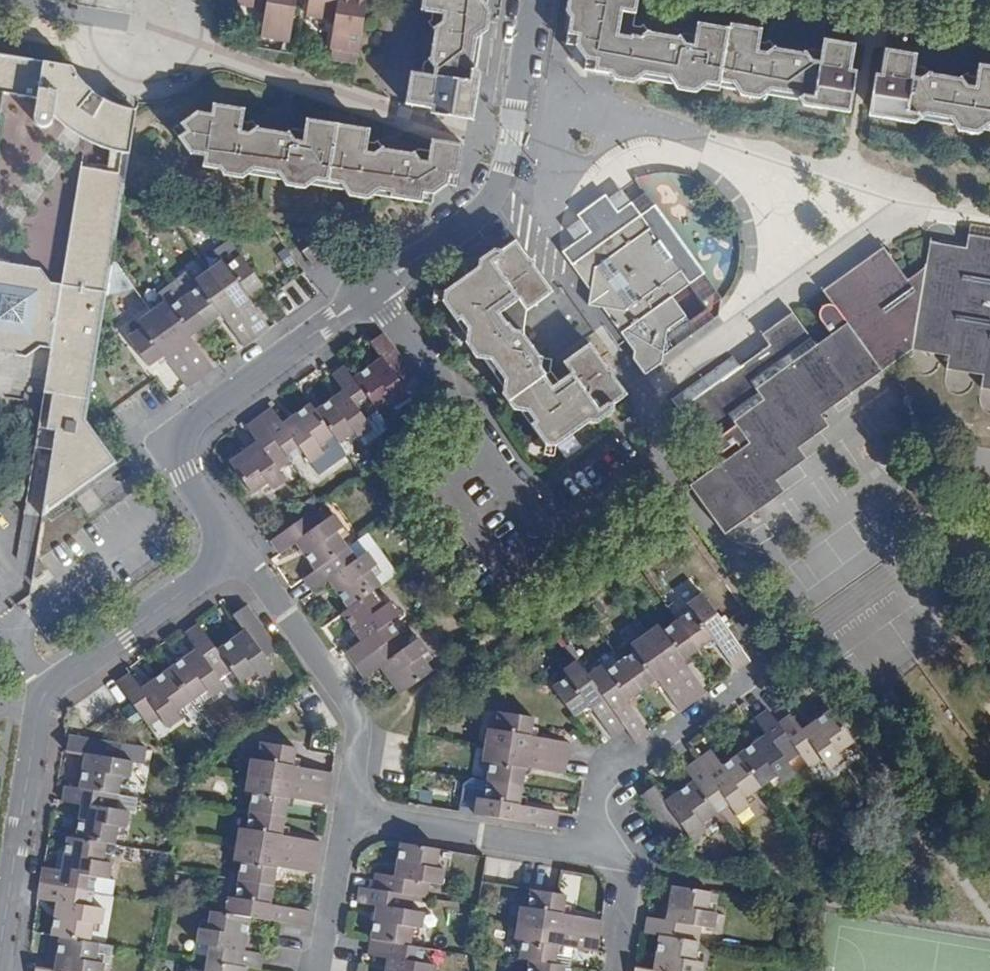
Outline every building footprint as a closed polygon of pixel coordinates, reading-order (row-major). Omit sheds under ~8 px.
[(297,0),(238,0),(238,3),(267,7),(262,37),(284,40),(290,41),(297,0)] [(368,0),(309,0),(307,14),(335,18),(331,48),(359,52),(368,0)] [(482,36),(479,31),(482,10),(487,7),(488,0),(423,0),(421,11),(433,13),(432,19),(429,22),(436,30),(430,58),(424,63),(423,74),(411,72),(406,104),(469,115),(472,98),(469,93),(472,72),(477,69),(482,36)] [(638,0),(568,0),(566,11),(571,18),(566,44),(584,70),(610,74),(615,80),(634,83),(639,79),(649,80),(651,76),(668,79),(677,90),(696,93),(707,85),(736,90),(741,96),(759,99),(771,91),(795,95),(803,106),(822,109),(828,105),(845,108),(855,44),(828,40),(828,41),(823,44),(822,50),(810,48),(804,54),(776,49),(771,39),(765,43),(760,42),(761,34),(760,34),(757,29),(758,29),(730,24),(729,28),(701,24),(701,25),(697,29),(696,29),(695,35),(684,33),(677,37),(650,33),(643,24),(637,29),(634,26),(638,0)] [(479,31),(482,36),(487,32),(491,12),(487,7),(482,10),(479,31)] [(379,46),(382,32),(376,31),(373,45),(379,46)] [(282,53),(288,53),(290,41),(284,40),(282,53)] [(983,65),(983,67),(978,69),(976,77),(970,76),(968,73),(958,79),(931,75),(926,68),(915,66),(916,59),(915,59),(912,55),(912,54),(885,50),(874,113),(887,114),(895,121),(915,125),(921,120),(953,125),(958,131),(976,135),(983,130),(989,131),(989,67),(983,65)] [(42,516),(117,463),(86,420),(90,399),(137,109),(111,102),(89,87),(73,66),(60,64),(0,54),(0,120),(4,93),(37,99),(34,120),(36,124),(39,126),(41,126),(41,127),(46,127),(50,125),(53,122),(54,115),(59,120),(71,131),(85,139),(99,146),(111,150),(107,171),(81,166),(61,284),(51,283),(41,268),(0,262),(0,352),(26,356),(41,346),(51,348),(44,392),(53,394),(48,429),(56,430),(42,516)] [(481,74),(477,69),(472,72),(469,93),(472,98),(477,94),(481,74)] [(328,182),(338,124),(311,120),(306,124),(305,131),(294,129),(287,134),(260,128),(253,120),(249,123),(243,122),(244,114),(240,108),(213,104),(212,115),(198,112),(181,124),(186,132),(179,137),(191,154),(205,157),(203,167),(220,170),(225,166),(245,169),(249,174),(254,170),(278,174),(282,179),(287,176),(307,179),(311,184),(316,180),(328,182)] [(366,129),(338,124),(328,182),(341,184),(345,190),(350,186),(371,189),(374,194),(380,191),(392,193),(393,189),(399,190),(397,199),(432,205),(434,195),(448,185),(457,186),(464,145),(432,139),(430,151),(419,149),(412,154),(385,149),(378,140),(375,143),(369,142),(370,134),(366,129)] [(225,166),(220,170),(224,176),(243,178),(249,174),(245,169),(225,166)] [(305,189),(311,184),(307,179),(287,176),(282,179),(286,186),(305,189)] [(368,198),(374,194),(371,189),(350,186),(345,190),(349,195),(368,198)] [(633,201),(642,214),(657,203),(648,191),(633,201)] [(608,325),(618,339),(623,335),(635,352),(633,359),(639,368),(653,370),(662,363),(663,356),(697,332),(672,296),(691,284),(706,272),(657,203),(642,214),(633,201),(618,212),(606,196),(578,216),(590,233),(563,252),(571,264),(591,292),(589,305),(604,308),(612,320),(607,323),(608,325)] [(969,228),(965,257),(929,251),(927,264),(925,264),(925,267),(907,280),(884,247),(853,269),(823,290),(831,304),(827,304),(822,307),(819,312),(819,317),(821,321),(831,334),(816,345),(792,312),(762,334),(776,353),(746,373),(735,358),(674,403),(707,447),(713,445),(714,447),(717,451),(723,452),(736,442),(741,448),(688,485),(724,534),(768,503),(785,491),(776,480),(806,459),(798,448),(828,426),(820,415),(911,349),(949,355),(947,368),(983,374),(981,388),(989,389),(989,231),(969,228)] [(329,256),(317,240),(302,251),(313,266),(329,256)] [(530,423),(557,446),(590,423),(590,417),(608,404),(613,405),(627,395),(593,347),(586,346),(585,347),(564,362),(572,374),(560,382),(551,370),(553,359),(540,357),(524,335),(527,311),(550,295),(550,288),(516,241),(502,250),(501,257),(484,269),(478,268),(444,292),(443,302),(467,336),(468,336),(473,337),(479,345),(479,346),(485,354),(485,359),(485,360),(504,387),(505,387),(510,388),(516,397),(517,398),(522,406),(522,411),(522,412),(530,423)] [(501,257),(502,250),(495,249),(479,261),(478,268),(484,269),(501,257)] [(203,262),(199,256),(195,259),(200,265),(203,262)] [(222,261),(209,270),(257,338),(270,328),(247,296),(262,285),(242,256),(226,267),(222,261)] [(190,271),(175,282),(206,325),(221,314),(244,346),(257,338),(209,270),(203,262),(200,265),(206,273),(196,280),(190,271)] [(206,325),(175,282),(159,294),(165,302),(156,308),(152,311),(201,378),(214,369),(191,337),(206,326),(206,325)] [(140,294),(133,284),(123,291),(131,300),(140,294)] [(152,311),(156,308),(146,295),(143,298),(152,311)] [(201,378),(152,311),(139,321),(144,327),(128,338),(149,366),(164,355),(188,388),(201,378)] [(415,377),(384,333),(371,342),(382,358),(355,378),(377,409),(392,399),(397,405),(410,396),(402,385),(415,377)] [(473,337),(468,336),(467,342),(472,350),(479,345),(473,337)] [(478,358),(485,359),(485,354),(479,346),(473,351),(478,358)] [(365,417),(377,409),(355,378),(346,366),(333,375),(344,391),(316,411),(333,435),(339,442),(354,431),(359,438),(373,427),(365,417)] [(509,402),(516,397),(510,388),(505,387),(504,394),(509,402)] [(515,410),(522,411),(522,406),(517,398),(510,402),(515,410)] [(318,446),(333,435),(316,411),(311,404),(284,423),(273,408),(260,418),(290,460),(302,452),(310,463),(324,453),(318,446)] [(590,417),(590,423),(596,423),(612,412),(613,405),(608,404),(590,417)] [(390,428),(377,409),(365,417),(373,427),(359,438),(365,446),(390,428)] [(278,469),(290,460),(260,418),(247,427),(258,443),(230,462),(253,494),(269,483),(273,489),(286,480),(278,469)] [(556,447),(557,446),(530,423),(546,445),(556,447)] [(348,454),(339,442),(333,435),(318,446),(324,453),(310,463),(319,475),(348,454)] [(296,473),(291,465),(286,469),(291,476),(296,473)] [(19,490),(19,486),(9,493),(11,495),(19,490)] [(785,491),(768,503),(785,527),(802,515),(785,491)] [(316,570),(348,548),(336,531),(344,525),(335,514),(324,521),(315,510),(272,541),(280,553),(281,554),(296,543),(316,570)] [(374,590),(381,585),(369,569),(376,564),(367,552),(356,560),(348,548),(316,570),(304,579),(313,591),(313,592),(329,581),(348,609),(374,590)] [(355,666),(397,636),(387,623),(401,613),(392,601),(385,605),(374,590),(348,609),(342,614),(362,641),(346,652),(346,653),(355,666)] [(693,610),(678,621),(699,649),(714,638),(737,670),(744,665),(750,661),(724,625),(702,594),(689,604),(693,610)] [(247,605),(234,615),(245,630),(217,650),(230,668),(240,682),(255,671),(260,678),(273,668),(266,658),(278,649),(247,605)] [(637,617),(634,620),(645,635),(648,633),(637,617)] [(645,635),(634,620),(631,622),(642,637),(645,635)] [(648,633),(645,635),(693,702),(701,696),(706,692),(683,660),(699,649),(678,621),(663,631),(659,625),(648,633)] [(217,650),(199,624),(186,633),(197,649),(170,669),(192,700),(207,689),(212,696),(225,687),(218,676),(230,668),(217,650)] [(400,695),(432,672),(432,671),(421,656),(428,651),(419,638),(408,645),(400,634),(397,636),(355,666),(364,677),(364,679),(380,668),(400,695)] [(636,650),(621,661),(642,690),(657,679),(680,711),(688,705),(693,702),(645,635),(642,637),(631,644),(636,650)] [(578,660),(567,646),(564,648),(574,663),(578,660)] [(626,728),(588,675),(578,660),(574,663),(564,670),(568,677),(553,687),(574,716),(590,704),(613,737),(619,733),(626,728)] [(642,690),(621,661),(606,672),(601,666),(588,675),(626,728),(636,743),(643,738),(650,733),(626,701),(642,690)] [(192,700),(170,669),(142,689),(131,673),(130,674),(118,682),(117,683),(132,704),(138,711),(149,726),(161,717),(169,728),(182,719),(176,711),(192,700)] [(131,716),(138,711),(132,704),(126,709),(131,716)] [(800,753),(809,767),(822,758),(829,769),(843,759),(838,753),(854,741),(831,709),(803,730),(792,714),(785,719),(778,724),(800,753)] [(738,755),(760,786),(777,775),(781,782),(795,772),(787,762),(800,753),(778,724),(768,710),(763,714),(756,718),(767,734),(738,755)] [(486,745),(567,758),(569,749),(570,742),(531,736),(534,717),(499,711),(496,730),(488,728),(486,745)] [(122,744),(69,736),(67,751),(78,753),(86,755),(83,771),(80,788),(118,795),(121,776),(130,777),(132,761),(119,759),(122,744)] [(330,788),(333,773),(294,766),(297,748),(262,741),(259,759),(251,758),(248,775),(330,788)] [(141,747),(122,744),(119,759),(132,761),(139,762),(141,747)] [(567,758),(486,745),(483,761),(491,762),(488,780),(488,781),(522,786),(526,767),(565,774),(566,766),(567,758)] [(745,798),(760,786),(738,755),(723,766),(712,750),(704,756),(685,769),(694,781),(717,812),(729,804),(737,814),(750,805),(745,798)] [(86,755),(78,753),(75,770),(83,771),(86,755)] [(328,804),(330,788),(248,775),(246,791),(253,793),(250,811),(286,817),(286,816),(288,797),(328,804)] [(522,786),(488,781),(485,799),(477,798),(475,814),(556,827),(558,818),(559,811),(519,805),(522,786)] [(700,824),(717,812),(694,781),(666,801),(655,786),(648,790),(641,795),(673,839),(685,830),(693,840),(705,831),(700,824)] [(80,788),(66,786),(63,801),(82,804),(76,838),(106,843),(115,845),(118,826),(126,827),(129,811),(116,809),(118,795),(80,788)] [(286,817),(250,811),(247,829),(240,828),(237,844),(319,857),(321,842),(282,835),(286,817)] [(43,867),(41,883),(93,892),(96,877),(109,878),(112,862),(103,861),(106,843),(76,838),(68,837),(65,856),(62,870),(56,869),(43,867)] [(374,889),(413,895),(426,897),(429,882),(442,885),(444,869),(436,867),(439,849),(401,843),(396,876),(376,874),(374,889)] [(319,857),(237,844),(234,861),(242,862),(239,880),(274,886),(277,867),(316,873),(319,857)] [(156,851),(148,850),(147,859),(154,861),(156,851)] [(62,870),(65,856),(58,855),(56,869),(62,870)] [(116,880),(109,878),(96,877),(93,892),(113,895),(116,880)] [(239,880),(226,878),(223,896),(229,897),(236,898),(239,880)] [(229,897),(226,913),(248,917),(307,927),(310,910),(271,904),(274,886),(239,880),(236,898),(229,897)] [(57,902),(52,935),(62,937),(90,941),(93,923),(102,925),(104,908),(91,906),(93,892),(41,883),(38,899),(57,902)] [(645,933),(660,935),(698,941),(700,926),(714,929),(716,913),(708,911),(711,892),(673,885),(667,920),(648,917),(647,926),(645,933)] [(371,939),(409,946),(413,927),(421,928),(424,912),(411,910),(413,895),(374,889),(360,887),(358,902),(358,903),(377,906),(371,939)] [(519,922),(600,936),(601,927),(602,920),(563,913),(567,895),(557,893),(555,893),(531,889),(529,908),(521,907),(519,922)] [(226,913),(211,911),(208,929),(199,928),(197,944),(210,946),(208,960),(208,961),(246,967),(259,969),(262,953),(251,951),(243,950),(244,942),(248,917),(226,913)] [(520,959),(530,960),(555,964),(558,945),(597,952),(597,951),(598,945),(600,936),(519,922),(516,938),(524,940),(520,959)] [(37,961),(36,967),(56,970),(62,937),(52,935),(47,963),(37,961)] [(704,962),(695,961),(698,941),(660,935),(654,970),(635,967),(635,970),(702,970),(704,962)] [(35,970),(103,970),(104,963),(96,962),(99,943),(90,941),(62,937),(56,970),(36,967),(35,970)] [(435,965),(422,963),(424,948),(409,946),(371,939),(369,954),(369,955),(388,959),(386,970),(434,970),(435,965)] [(252,943),(244,942),(243,950),(251,951),(252,943)] [(96,962),(104,963),(109,964),(113,945),(99,943),(96,962)] [(565,967),(565,965),(555,964),(530,960),(528,970),(564,970),(565,967)] [(208,961),(206,970),(245,970),(246,967),(208,961)]
